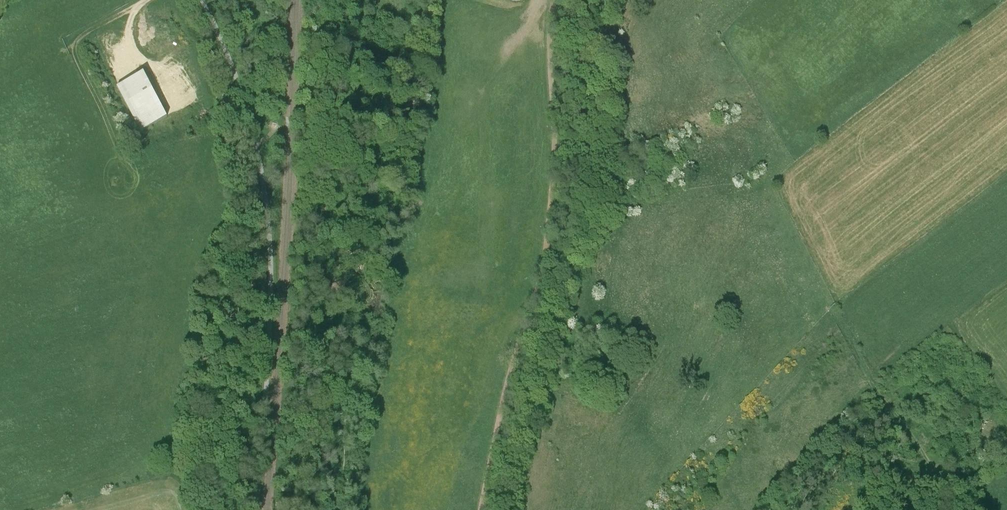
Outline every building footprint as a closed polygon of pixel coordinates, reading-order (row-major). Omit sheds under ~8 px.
[(117,85),(138,128),(167,114),(146,71),(117,85)] [(994,411),(980,418),(984,426),(998,419),(994,411)] [(914,433),(917,443),(923,441),(920,431),(914,433)]
